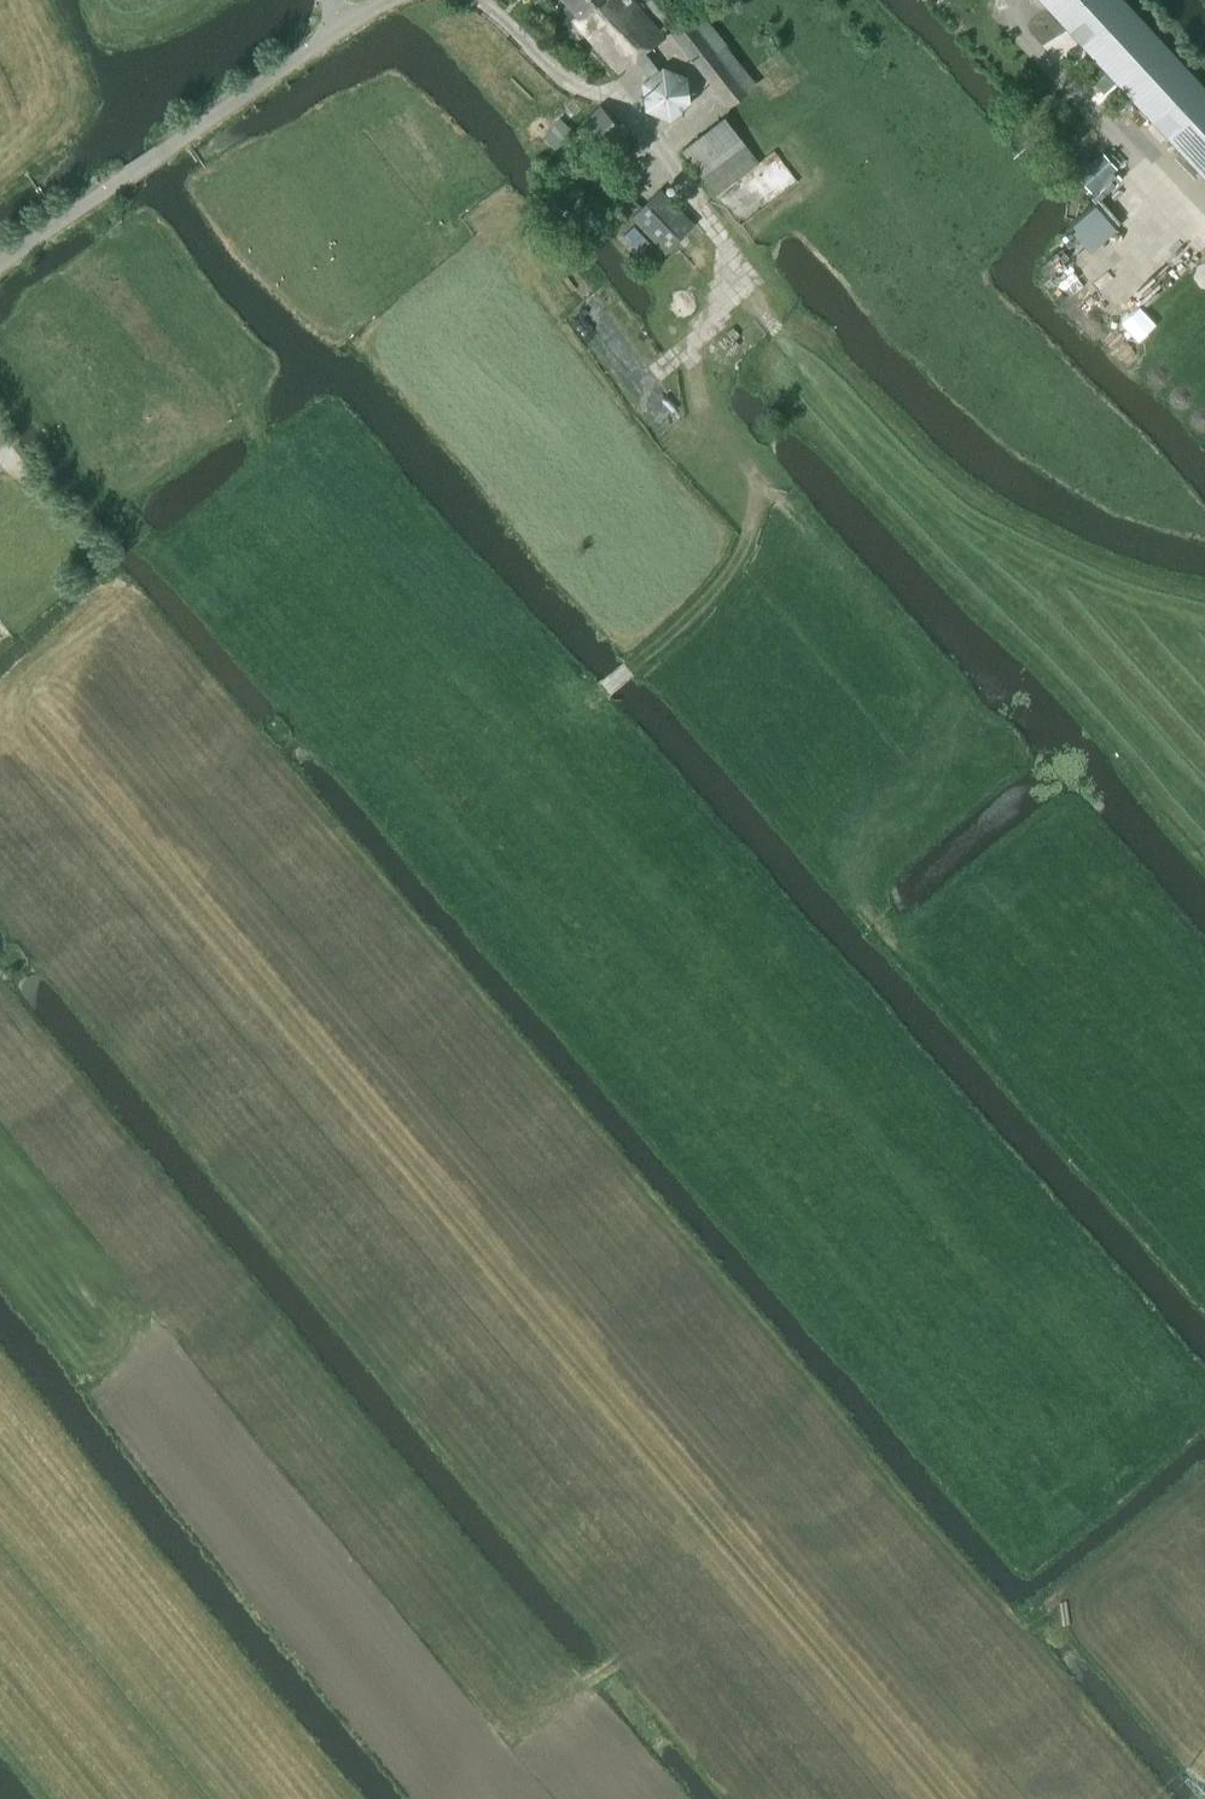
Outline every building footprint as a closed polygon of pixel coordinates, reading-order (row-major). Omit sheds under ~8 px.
[(578,14),(571,20),(618,74),(636,60),(649,76),(642,83),(644,109),(670,120),(690,104),(687,75),(663,65),(657,70),(644,53),(664,38),(632,0),(566,0),(578,14)] [(1124,0),(1039,0),(1204,179),(1204,88),(1124,0)] [(729,107),(756,85),(697,12),(670,33),(729,107)] [(570,190),(627,133),(599,105),(542,161),(570,190)] [(715,195),(759,162),(724,117),(681,150),(715,195)] [(1090,193),(1117,169),(1102,152),(1075,177),(1090,193)] [(694,225),(660,188),(632,217),(666,253),(694,225)]
